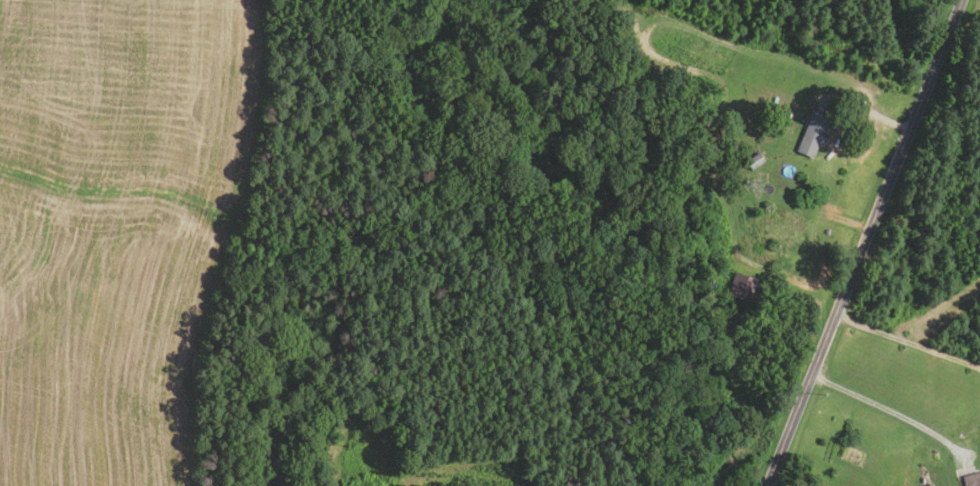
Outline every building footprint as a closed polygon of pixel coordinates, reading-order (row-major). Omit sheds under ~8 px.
[(810,158),(793,151),(810,111),(828,119),(822,134),(825,135),(820,147),(816,145),(810,158)] [(757,153),(763,162),(750,171),(744,161),(757,153)] [(718,270),(716,281),(707,279),(710,268),(718,270)] [(742,304),(733,301),(734,298),(723,294),(731,272),(765,284),(760,298),(756,296),(753,304),(743,300),(742,304)] [(960,478),(979,473),(979,485),(962,485),(960,478)]
